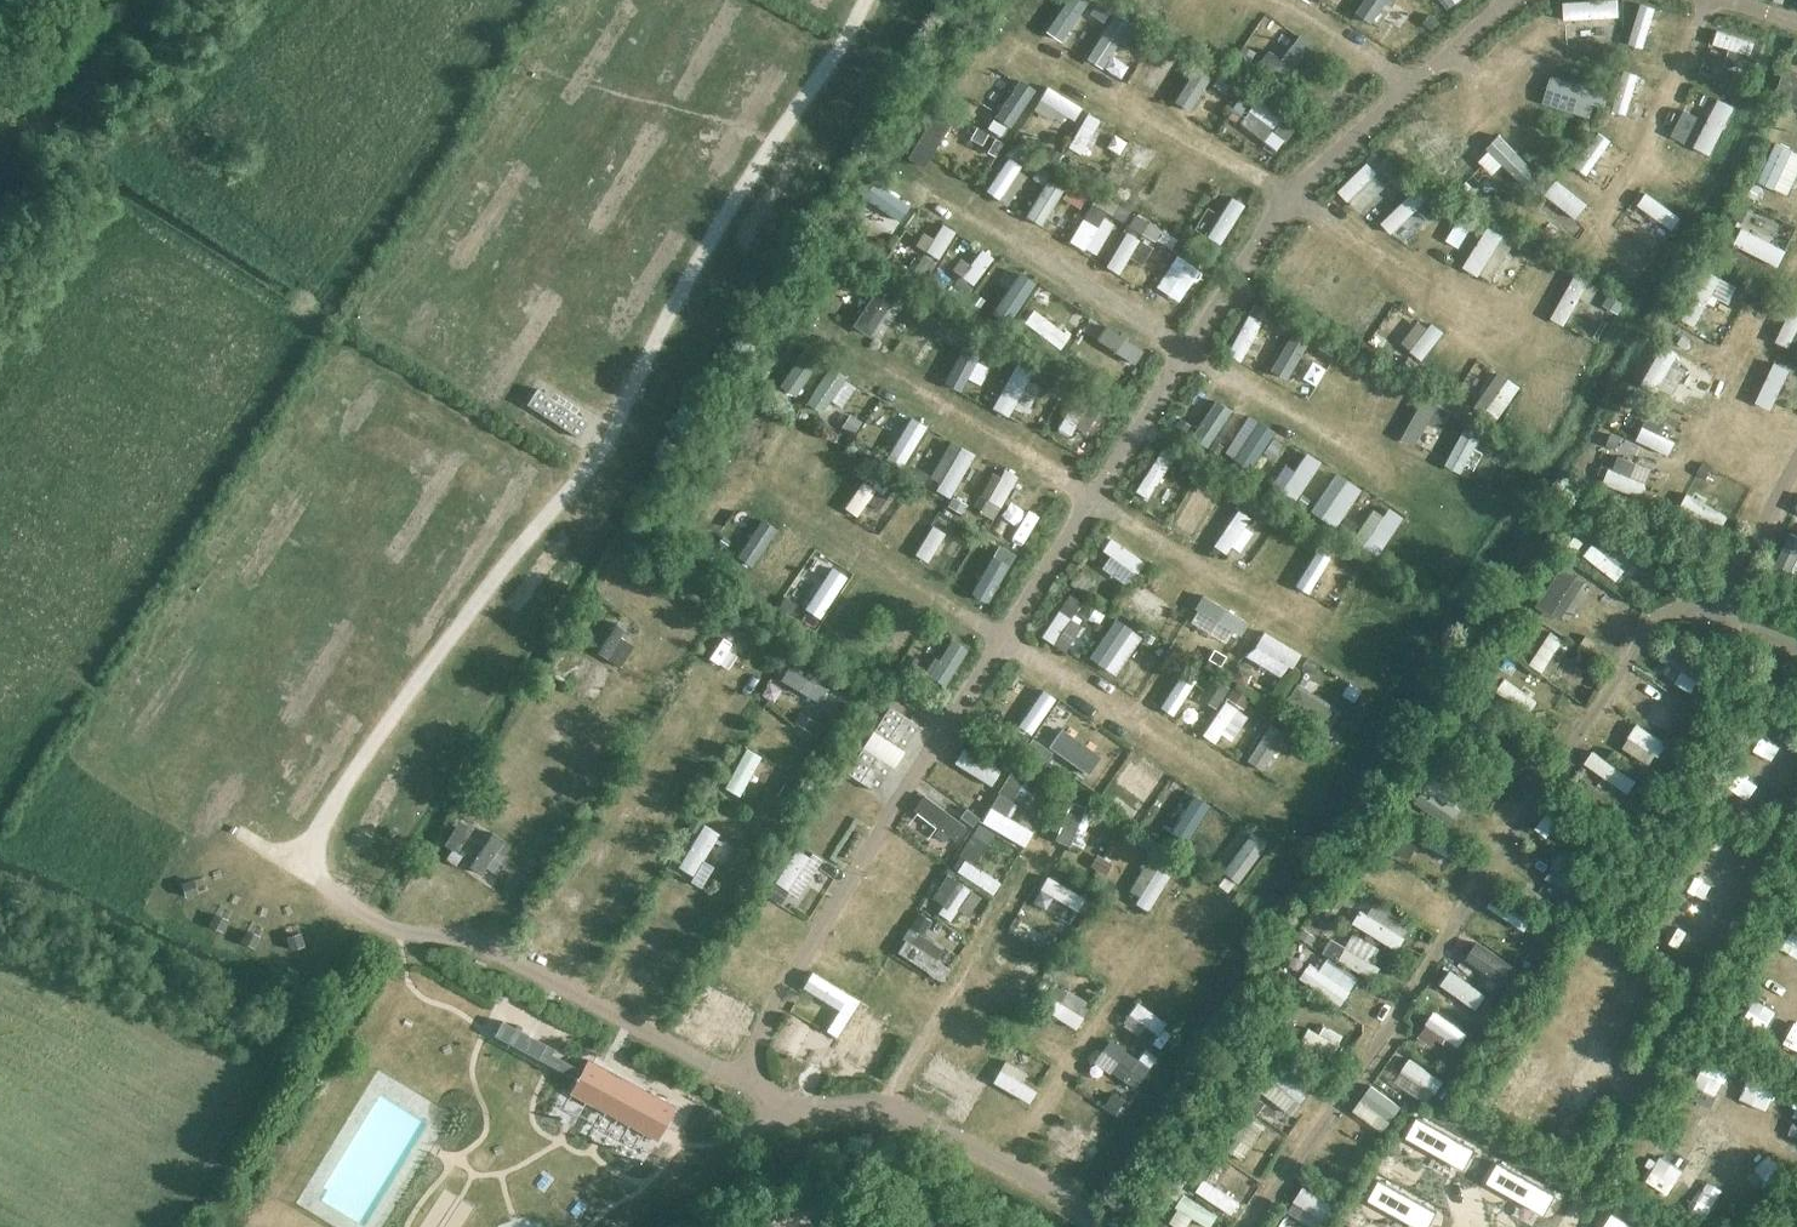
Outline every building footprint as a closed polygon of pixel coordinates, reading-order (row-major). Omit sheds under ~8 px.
[(1046,28),(1062,38),(1088,0),(1064,0),(1046,28)] [(1161,12),(1168,0),(1146,0),(1145,3),(1161,12)] [(1372,21),(1385,0),(1362,0),(1355,10),(1372,21)] [(1460,0),(1441,0),(1451,9),(1460,0)] [(1564,17),(1620,15),(1619,0),(1563,0),(1564,17)] [(1644,45),(1656,5),(1641,1),(1629,41),(1644,45)] [(1117,10),(1085,52),(1102,65),(1134,22),(1117,10)] [(1711,46),(1727,52),(1724,59),(1748,68),(1757,41),(1718,27),(1711,46)] [(1286,75),(1312,39),(1301,31),(1274,66),(1286,75)] [(1135,71),(1158,86),(1178,56),(1167,49),(1159,62),(1147,54),(1135,71)] [(1197,63),(1174,98),(1190,109),(1213,74),(1197,63)] [(1613,109),(1627,112),(1637,72),(1623,68),(1613,109)] [(1781,98),(1796,103),(1796,72),(1790,70),(1781,98)] [(1595,101),(1604,104),(1609,93),(1552,71),(1541,100),(1588,118),(1595,101)] [(1011,125),(1037,88),(1019,76),(994,114),(1011,125)] [(1065,124),(1079,103),(1048,83),(1035,104),(1065,124)] [(1717,95),(1693,144),(1711,153),(1735,104),(1717,95)] [(1275,150),(1295,128),(1260,96),(1240,117),(1275,150)] [(1687,139),(1699,114),(1684,107),(1672,131),(1687,139)] [(908,155),(925,164),(951,117),(935,108),(908,155)] [(1069,145),(1082,152),(1100,116),(1086,110),(1069,145)] [(1591,173),(1610,137),(1596,130),(1578,166),(1591,173)] [(1477,157),(1494,173),(1502,165),(1520,184),(1536,168),(1501,133),(1477,157)] [(1132,182),(1155,148),(1134,135),(1111,169),(1132,182)] [(481,162),(492,168),(502,150),(491,144),(481,162)] [(1029,167),(1007,154),(987,189),(1009,202),(1029,167)] [(1339,188),(1361,209),(1387,181),(1366,160),(1339,188)] [(876,177),(864,194),(900,218),(911,202),(876,177)] [(1576,216),(1588,203),(1561,180),(1550,193),(1576,216)] [(1405,239),(1440,206),(1419,184),(1384,217),(1405,239)] [(1046,223),(1062,200),(1044,187),(1028,209),(1046,223)] [(1646,189),(1637,202),(1648,210),(1641,220),(1665,238),(1682,215),(1646,189)] [(1232,194),(1208,232),(1221,241),(1245,202),(1232,194)] [(1071,239),(1099,253),(1116,217),(1088,204),(1071,239)] [(1135,212),(1129,223),(1155,237),(1161,226),(1135,212)] [(1456,218),(1448,240),(1462,245),(1470,223),(1456,218)] [(940,257),(956,228),(942,220),(926,249),(940,257)] [(1467,267),(1498,279),(1514,235),(1483,223),(1467,267)] [(1742,225),(1733,241),(1778,265),(1787,248),(1742,225)] [(1125,229),(1106,263),(1121,271),(1139,238),(1125,229)] [(1143,262),(1153,245),(1142,238),(1132,256),(1143,262)] [(971,263),(958,256),(951,268),(976,282),(993,253),(980,246),(971,263)] [(1174,272),(1195,280),(1203,260),(1182,252),(1174,272)] [(1017,269),(1004,294),(1022,303),(1035,278),(1017,269)] [(1580,295),(1592,300),(1600,282),(1573,270),(1553,316),(1568,323),(1580,295)] [(1702,325),(1711,295),(1731,301),(1737,280),(1703,270),(1688,321),(1702,325)] [(869,332),(895,293),(878,282),(852,321),(869,332)] [(1000,295),(991,314),(1007,321),(1015,301),(1000,295)] [(1794,299),(1777,339),(1796,347),(1796,301),(1794,299)] [(1061,346),(1071,332),(1033,306),(1024,320),(1061,346)] [(921,311),(896,348),(914,360),(939,323),(921,311)] [(1247,311),(1228,352),(1241,358),(1245,349),(1257,355),(1268,333),(1257,328),(1261,318),(1247,311)] [(1420,315),(1401,340),(1424,358),(1443,333),(1420,315)] [(1105,322),(1096,337),(1135,361),(1144,346),(1105,322)] [(1288,378),(1311,336),(1292,326),(1270,368),(1288,378)] [(989,365),(976,359),(981,348),(964,340),(945,379),(962,387),(968,376),(981,382),(989,365)] [(779,384),(798,395),(820,357),(802,347),(779,384)] [(1012,414),(1032,367),(1013,359),(994,407),(1012,414)] [(1772,360),(1757,401),(1774,407),(1789,366),(1772,360)] [(805,399),(831,418),(856,383),(831,364),(805,399)] [(1696,408),(1706,385),(1658,365),(1649,388),(1696,408)] [(1504,410),(1521,383),(1497,368),(1480,396),(1504,410)] [(1379,373),(1366,395),(1393,410),(1406,388),(1379,373)] [(523,401),(576,435),(586,421),(533,386),(523,401)] [(1416,442),(1439,402),(1425,393),(1402,434),(1416,442)] [(1060,423),(1085,435),(1098,408),(1073,396),(1060,423)] [(1192,436),(1210,445),(1232,406),(1214,396),(1192,436)] [(901,408),(891,424),(901,431),(887,454),(903,464),(928,424),(901,408)] [(1637,439),(1670,451),(1675,437),(1660,431),(1664,422),(1646,415),(1637,439)] [(1237,454),(1255,463),(1274,426),(1256,417),(1237,454)] [(1464,472),(1483,432),(1464,424),(1446,463),(1464,472)] [(945,437),(928,483),(956,493),(973,448),(945,437)] [(1147,496),(1177,455),(1164,446),(1134,487),(1147,496)] [(1281,488),(1296,498),(1322,459),(1307,449),(1281,488)] [(1014,475),(991,466),(981,492),(987,494),(981,511),(999,517),(1014,475)] [(1336,470),(1311,506),(1337,523),(1361,486),(1336,470)] [(865,477),(843,503),(856,513),(877,487),(865,477)] [(1685,493),(1680,505),(1723,525),(1728,512),(1685,493)] [(1379,498),(1354,537),(1379,552),(1403,513),(1379,498)] [(1005,529),(1023,539),(1040,509),(1022,499),(1005,529)] [(1235,510),(1214,542),(1232,554),(1253,522),(1235,510)] [(752,564),(778,527),(763,516),(737,553),(752,564)] [(933,522),(915,551),(929,561),(948,531),(933,522)] [(1788,533),(1773,569),(1796,579),(1796,537),(1788,533)] [(1111,534),(1102,546),(1112,553),(1103,565),(1128,584),(1146,559),(1111,534)] [(1616,578),(1632,559),(1603,535),(1587,554),(1616,578)] [(999,542),(971,590),(989,601),(1017,552),(999,542)] [(1311,591),(1329,554),(1315,547),(1297,584),(1311,591)] [(831,563),(805,605),(822,616),(849,573),(831,563)] [(1560,563),(1539,604),(1565,617),(1586,577),(1560,563)] [(1069,649),(1080,618),(1072,615),(1079,596),(1063,590),(1044,640),(1069,649)] [(1232,643),(1248,618),(1205,593),(1190,618),(1232,643)] [(884,650),(898,658),(923,615),(909,607),(884,650)] [(1089,654),(1115,673),(1143,633),(1116,615),(1089,654)] [(619,664),(635,639),(613,625),(597,649),(619,664)] [(1247,653),(1282,676),(1300,650),(1264,627),(1247,653)] [(1550,628),(1530,662),(1551,674),(1571,640),(1550,628)] [(1693,687),(1707,664),(1673,643),(1664,658),(1681,668),(1676,677),(1693,687)] [(577,684),(599,695),(613,668),(591,657),(577,684)] [(785,665),(779,679),(818,696),(825,681),(785,665)] [(1178,677),(1171,693),(1186,699),(1193,684),(1178,677)] [(1205,696),(1226,696),(1226,678),(1205,678),(1205,696)] [(1648,681),(1640,696),(1678,717),(1687,702),(1648,681)] [(1284,708),(1329,728),(1340,703),(1295,682),(1284,708)] [(1226,694),(1244,706),(1251,696),(1232,684),(1226,694)] [(1031,730),(1056,696),(1044,687),(1019,721),(1031,730)] [(1205,731),(1231,743),(1247,709),(1220,698),(1205,731)] [(847,772),(875,790),(918,724),(890,705),(847,772)] [(1293,747),(1302,730),(1273,714),(1259,740),(1279,750),(1283,741),(1293,747)] [(1637,721),(1622,744),(1652,764),(1667,741),(1637,721)] [(1090,771),(1102,750),(1059,725),(1047,747),(1090,771)] [(1027,753),(1048,758),(1052,742),(1030,737),(1027,753)] [(954,759),(990,785),(1001,769),(965,744),(954,759)] [(725,785),(742,793),(762,753),(745,745),(725,785)] [(1628,792),(1637,779),(1593,747),(1584,760),(1628,792)] [(1141,752),(1121,782),(1147,800),(1168,770),(1141,752)] [(1005,764),(982,824),(1027,841),(1033,826),(1008,816),(1025,772),(1005,764)] [(1413,802),(1452,826),(1470,797),(1431,773),(1413,802)] [(1735,775),(1727,796),(1748,804),(1756,783),(1735,775)] [(966,805),(958,816),(924,791),(913,806),(959,839),(977,813),(966,805)] [(1190,831),(1208,801),(1197,794),(1178,824),(1190,831)] [(1069,843),(1086,805),(1071,798),(1054,836),(1069,843)] [(1549,808),(1535,825),(1548,836),(1562,819),(1549,808)] [(471,863),(491,828),(463,812),(447,840),(464,849),(459,857),(471,863)] [(705,821),(677,866),(703,882),(715,863),(705,856),(721,831),(705,821)] [(980,822),(961,852),(976,861),(995,831),(980,822)] [(1224,870),(1240,881),(1268,840),(1252,828),(1224,870)] [(1454,855),(1459,842),(1429,829),(1423,842),(1454,855)] [(489,878),(514,843),(495,830),(470,865),(489,878)] [(797,843),(769,889),(796,905),(824,859),(797,843)] [(957,870),(994,890),(1001,878),(964,857),(957,870)] [(1151,904),(1171,874),(1148,858),(1127,889),(1151,904)] [(1545,877),(1588,901),(1598,882),(1555,859),(1545,877)] [(925,901),(950,919),(959,907),(968,913),(982,895),(948,870),(925,901)] [(1071,919),(1085,893),(1048,873),(1034,900),(1071,919)] [(1500,899),(1491,924),(1520,935),(1521,931),(1553,943),(1561,922),(1500,899)] [(1360,907),(1352,921),(1399,947),(1414,921),(1376,900),(1369,912),(1360,907)] [(942,977),(950,964),(937,957),(944,945),(921,932),(930,916),(917,909),(895,951),(942,977)] [(1372,978),(1380,965),(1371,959),(1380,946),(1354,930),(1345,943),(1332,935),(1323,948),(1372,978)] [(1512,984),(1523,967),(1481,939),(1470,955),(1512,984)] [(1326,958),(1321,967),(1310,961),(1302,976),(1346,1000),(1359,975),(1326,958)] [(1450,968),(1441,983),(1478,1007),(1488,992),(1450,968)] [(840,1034),(860,994),(810,970),(802,986),(839,1004),(827,1028),(840,1034)] [(720,1037),(737,996),(704,982),(686,1023),(720,1037)] [(1052,1012),(1076,1027),(1091,1001),(1068,987),(1052,1012)] [(1157,1039),(1169,1021),(1137,999),(1125,1017),(1157,1039)] [(736,1020),(748,1027),(757,1009),(745,1002),(736,1020)] [(1432,1009),(1418,1034),(1436,1044),(1441,1034),(1461,1045),(1469,1029),(1432,1009)] [(844,1055),(875,1072),(899,1028),(869,1011),(844,1055)] [(774,1048),(799,1058),(813,1022),(788,1013),(774,1048)] [(1312,1020),(1303,1038),(1333,1053),(1342,1035),(1312,1020)] [(502,1021),(495,1034),(579,1079),(571,1093),(656,1140),(674,1107),(620,1077),(633,1054),(612,1043),(600,1066),(589,1060),(583,1071),(551,1054),(554,1048),(502,1021)] [(1094,1058),(1134,1086),(1152,1061),(1111,1033),(1094,1058)] [(921,1076),(969,1104),(985,1079),(936,1050),(921,1076)] [(1436,1091),(1445,1077),(1408,1055),(1400,1069),(1436,1091)] [(1005,1057),(992,1080),(1029,1101),(1036,1087),(1021,1079),(1027,1069),(1005,1057)] [(1274,1060),(1256,1085),(1293,1112),(1312,1086),(1274,1060)] [(1382,1130),(1402,1105),(1372,1082),(1353,1107),(1382,1130)] [(1253,1114),(1260,1100),(1254,1097),(1247,1111),(1240,1108),(1222,1146),(1247,1158),(1265,1120),(1253,1114)] [(1053,1119),(1046,1133),(1086,1154),(1093,1140),(1053,1119)] [(1195,1182),(1219,1195),(1237,1164),(1213,1151),(1195,1182)] [(1512,1164),(1503,1184),(1519,1190),(1528,1171),(1512,1164)] [(1522,1208),(1542,1221),(1563,1188),(1543,1175),(1522,1208)] [(1294,1204),(1316,1218),(1331,1195),(1308,1181),(1294,1204)] [(1211,1226),(1219,1211),(1185,1191),(1168,1219),(1183,1226),(1187,1226),(1194,1216),(1211,1226)]
